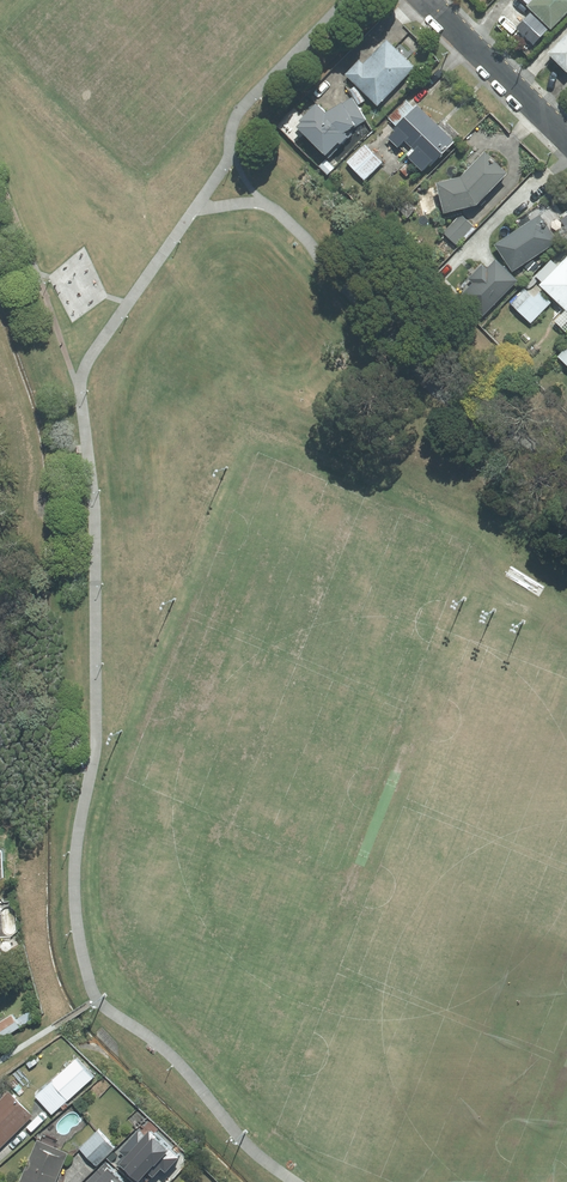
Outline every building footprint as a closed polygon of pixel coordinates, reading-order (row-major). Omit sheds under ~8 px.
[(530,4),(542,16),(555,28),(566,15),(566,0),(534,0),(530,4)] [(553,52),(555,54),(566,66),(566,37),(553,52)] [(362,59),(348,74),(381,105),(418,66),(415,63),(390,39),(366,63),(362,59)] [(358,86),(351,89),(356,96),(360,104),(366,100),(358,86)] [(332,157),(352,136),(351,131),(360,123),(361,124),(369,119),(360,104),(356,96),(348,101),(347,100),(331,111),(322,101),(305,119),(306,121),(305,123),(303,122),(300,126),(332,157)] [(399,127),(417,108),(408,100),(390,118),(399,127)] [(435,165),(458,141),(450,133),(441,125),(420,105),(417,108),(399,127),(391,136),(402,146),(408,140),(415,147),(409,154),(426,170),(433,163),(435,165)] [(376,153),(367,144),(349,161),(366,179),(385,162),(376,153)] [(476,164),(465,176),(443,182),(446,196),(450,211),(481,203),(513,172),(510,169),(489,149),(476,164)] [(336,167),(327,159),(321,166),(329,174),(336,167)] [(410,199),(401,208),(409,217),(419,208),(410,199)] [(552,208),(543,214),(550,224),(558,218),(552,208)] [(469,220),(463,214),(446,233),(458,244),(476,226),(469,220)] [(550,224),(543,214),(534,219),(498,244),(516,271),(561,241),(555,233),(550,224)] [(490,265),(486,261),(468,278),(473,283),(462,294),(485,317),(522,280),(498,257),(490,265)] [(535,259),(528,267),(533,272),(541,264),(535,259)] [(560,266),(545,282),(543,283),(566,306),(566,259),(560,266)] [(538,275),(545,282),(560,266),(553,260),(538,275)] [(532,292),(527,288),(513,303),(533,323),(553,302),(542,292),(537,297),(532,292)] [(558,320),(566,329),(566,311),(558,320)] [(0,1021),(0,1041),(32,1022),(23,1007),(0,1021)] [(58,1070),(61,1074),(59,1075),(76,1096),(97,1078),(79,1058),(66,1069),(63,1065),(58,1070)] [(67,1101),(72,1096),(54,1079),(37,1097),(54,1114),(62,1106),(66,1110),(71,1105),(67,1101)] [(11,1090),(0,1101),(0,1152),(36,1116),(11,1090)] [(119,1147),(97,1128),(80,1147),(102,1167),(119,1147)] [(40,1137),(22,1181),(58,1181),(71,1150),(40,1137)]
